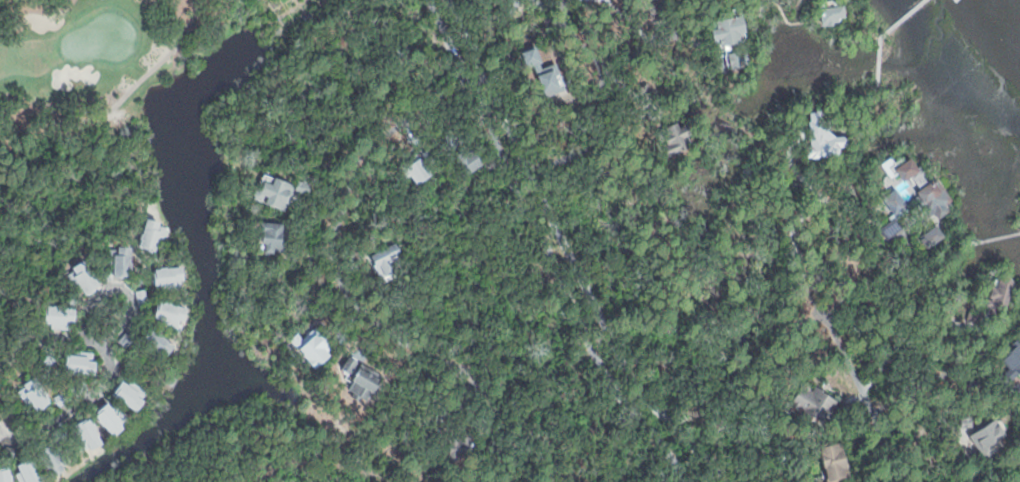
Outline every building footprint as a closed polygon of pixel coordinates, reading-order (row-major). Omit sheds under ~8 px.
[(508,9),(512,0),(523,0),(516,13),(508,9)] [(818,8),(820,25),(849,22),(847,4),(818,8)] [(302,16),(306,22),(314,18),(310,12),(302,16)] [(709,21),(715,48),(727,45),(729,51),(735,50),(734,43),(743,41),(742,32),(748,30),(745,15),(709,21)] [(519,51),(536,44),(544,66),(559,60),(570,88),(546,97),(535,66),(526,69),(519,51)] [(741,51),(749,50),(752,60),(743,62),(741,51)] [(810,112),(821,111),(822,123),(837,135),(844,134),(850,137),(850,142),(840,143),(842,155),(807,155),(801,119),(810,119),(810,112)] [(690,122),(695,133),(690,135),(694,144),(667,157),(659,142),(672,136),(668,127),(679,121),(682,126),(690,122)] [(472,140),(487,162),(470,174),(455,152),(472,140)] [(405,165),(430,149),(443,170),(417,186),(405,165)] [(897,166),(905,179),(921,169),(913,156),(897,166)] [(276,175),(284,178),(288,168),(316,179),(309,198),(299,194),(291,215),(246,198),(252,183),(261,186),(265,177),(274,180),(276,175)] [(915,191),(941,175),(955,198),(948,202),(952,209),(941,216),(938,211),(930,216),(915,191)] [(899,187),(910,203),(899,211),(888,195),(899,187)] [(896,215),(904,228),(890,238),(881,225),(896,215)] [(147,216),(162,221),(160,225),(169,227),(162,250),(139,244),(147,216)] [(262,219),(290,219),(289,255),(261,254),(262,219)] [(939,225),(947,237),(929,249),(921,236),(939,225)] [(397,239),(406,257),(392,264),(398,274),(383,282),(368,255),(397,239)] [(120,246),(132,246),(131,276),(113,275),(114,254),(120,254),(120,246)] [(73,274),(90,260),(96,271),(108,267),(111,278),(98,283),(100,285),(89,294),(73,274)] [(153,268),(156,290),(185,287),(182,265),(153,268)] [(1002,270),(1012,273),(1015,281),(1008,310),(987,303),(992,284),(998,285),(1002,270)] [(135,291),(146,288),(149,302),(138,304),(135,291)] [(161,298),(189,306),(182,331),(154,323),(161,298)] [(48,301),(78,304),(76,327),(46,324),(48,301)] [(970,307),(984,311),(979,328),(965,324),(970,307)] [(319,323),(339,346),(315,367),(295,345),(319,323)] [(131,325),(140,331),(126,348),(118,342),(131,325)] [(152,329),(174,345),(161,362),(139,346),(152,329)] [(1002,353),(1019,338),(1019,374),(1002,353)] [(348,352),(360,358),(352,372),(340,366),(348,352)] [(97,355),(67,355),(67,371),(97,371),(97,355)] [(362,364),(387,379),(370,408),(350,396),(359,379),(354,376),(362,364)] [(166,368),(179,375),(172,389),(159,382),(166,368)] [(124,374),(145,388),(141,394),(148,398),(140,410),(113,392),(124,374)] [(17,392),(37,413),(53,398),(33,376),(17,392)] [(792,404),(825,424),(839,400),(806,381),(792,404)] [(109,401),(120,415),(125,412),(131,420),(116,433),(98,411),(109,401)] [(960,416),(961,426),(974,425),(973,415),(960,416)] [(998,417),(1008,434),(995,442),(1000,450),(982,461),(967,436),(998,417)] [(72,429),(94,418),(107,444),(85,455),(72,429)] [(449,430),(471,428),(474,459),(452,461),(449,430)] [(40,448),(59,439),(70,461),(61,465),(64,470),(53,475),(40,448)] [(819,445),(828,481),(841,481),(853,479),(843,440),(819,445)] [(7,445),(17,446),(16,456),(6,455),(7,445)] [(45,479),(39,481),(21,481),(15,471),(21,468),(17,461),(32,454),(45,479)] [(11,468),(13,481),(0,481),(0,470),(11,468)]
